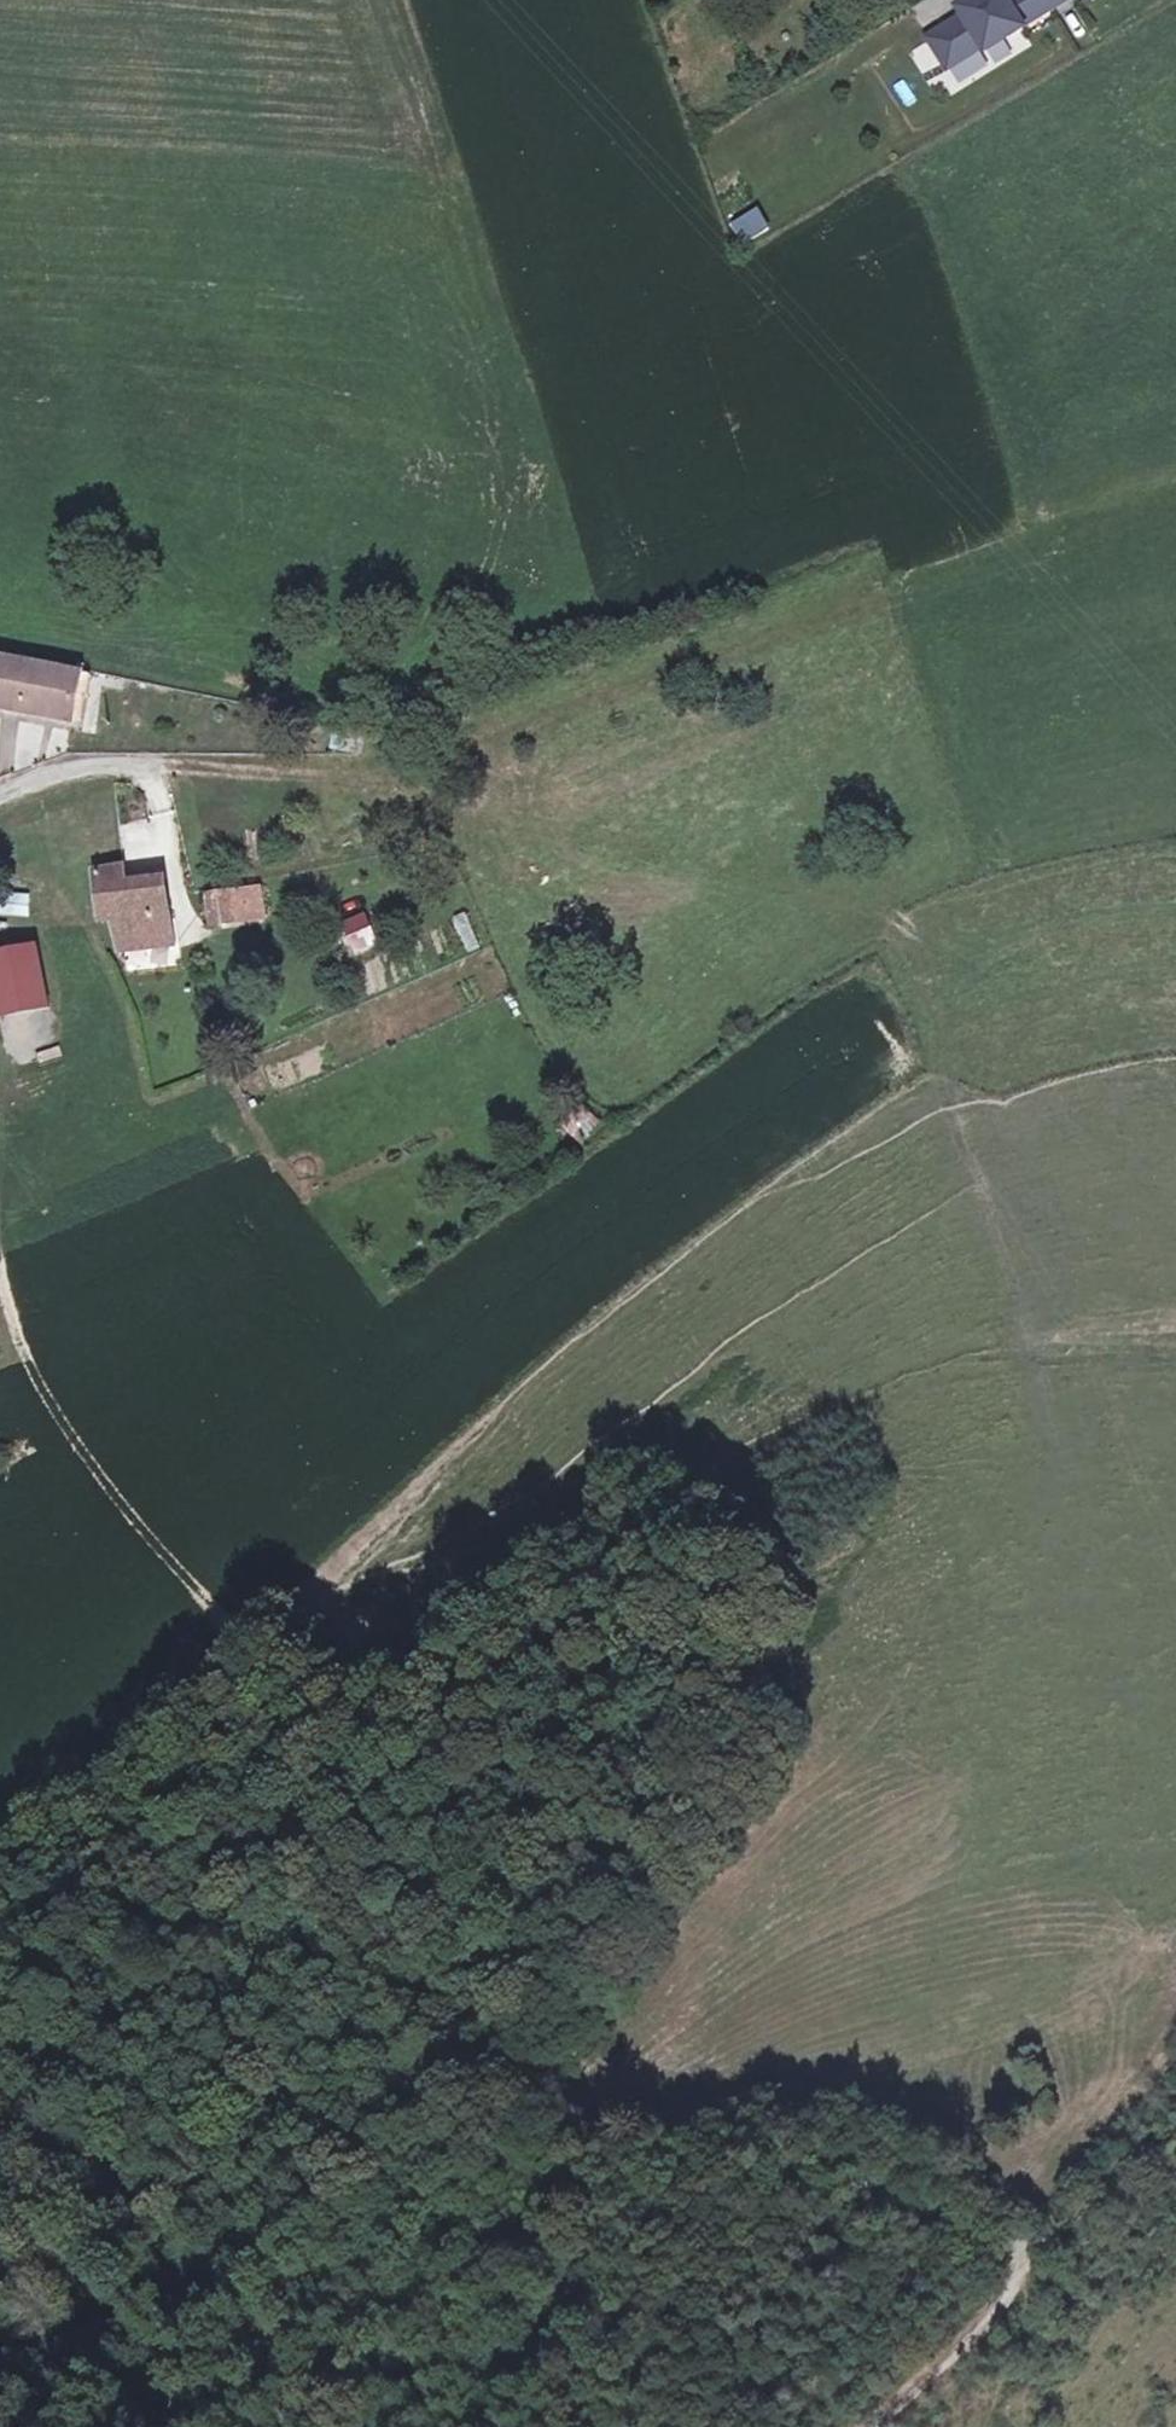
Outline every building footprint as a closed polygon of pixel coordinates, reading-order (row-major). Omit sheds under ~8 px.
[(966,17),(931,39),(948,66),(983,45),(987,50),(1023,27),(1022,26),(1054,6),(1050,0),(975,0),(961,8),(966,17)] [(760,210),(731,219),(738,241),(767,233),(760,210)] [(3,698),(1,708),(72,721),(77,695),(80,675),(1,659),(0,665),(0,697),(3,698)] [(91,677),(80,675),(77,695),(88,697),(91,677)] [(365,730),(334,725),(330,750),(361,755),(365,730)] [(123,869),(95,874),(100,921),(113,920),(119,950),(172,943),(164,883),(126,887),(123,869)] [(229,895),(233,920),(263,916),(259,891),(229,895)] [(0,895),(0,912),(16,912),(17,895),(0,895)] [(30,896),(17,895),(16,912),(29,913),(30,896)] [(229,895),(210,898),(213,923),(233,920),(229,895)] [(339,921),(348,955),(376,949),(367,914),(339,921)] [(0,955),(0,1019),(51,1009),(39,948),(0,955)] [(581,1139),(601,1128),(591,1111),(571,1122),(581,1139)]
